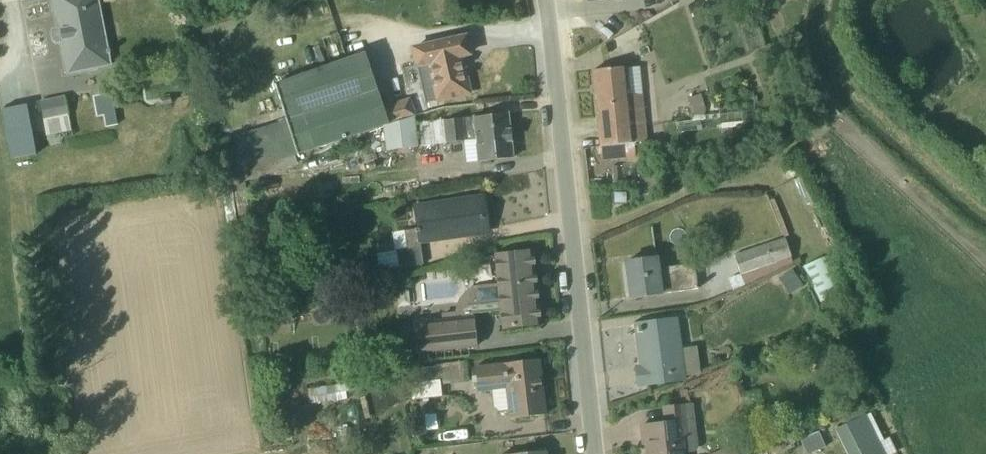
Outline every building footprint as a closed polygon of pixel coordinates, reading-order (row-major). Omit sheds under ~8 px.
[(66,75),(110,67),(97,0),(51,0),(66,75)] [(465,43),(412,54),(416,75),(429,72),(436,108),(471,101),(464,65),(469,64),(465,43)] [(386,127),(387,126),(381,108),(362,54),(273,86),(284,121),(214,143),(219,179),(230,178),(386,127)] [(638,68),(591,72),(600,162),(634,159),(633,144),(646,143),(638,68)] [(704,117),(705,117),(699,95),(687,99),(694,122),(704,121),(704,117)] [(42,121),(67,116),(64,97),(39,102),(42,121)] [(409,99),(381,108),(387,126),(414,117),(409,99)] [(0,111),(0,116),(9,161),(34,156),(25,107),(0,111)] [(704,117),(704,121),(705,131),(741,128),(740,114),(705,117),(704,117)] [(416,124),(418,147),(473,141),(475,163),(478,163),(479,166),(490,165),(490,162),(511,159),(506,115),(416,124)] [(67,116),(42,121),(45,137),(71,132),(67,116)] [(382,128),(385,152),(416,147),(412,118),(386,127),(382,128)] [(486,233),(481,199),(480,199),(411,208),(414,231),(391,235),(393,252),(375,255),(378,272),(421,266),(419,243),(485,234),(486,233)] [(738,276),(727,280),(731,292),(791,265),(783,239),(733,256),(738,276)] [(500,329),(539,325),(531,254),(493,257),(497,304),(462,308),(462,314),(498,311),(500,329)] [(827,256),(804,267),(819,304),(825,301),(827,309),(839,304),(836,297),(844,293),(827,256)] [(656,260),(624,264),(629,299),(696,291),(692,265),(657,269),(656,260)] [(790,271),(777,280),(788,296),(801,287),(790,271)] [(476,349),(473,318),(412,324),(415,355),(476,349)] [(676,321),(632,326),(632,327),(636,326),(637,330),(636,330),(642,368),(634,369),(636,388),(685,382),(684,378),(698,375),(695,348),(680,350),(676,321)] [(537,362),(473,369),(476,393),(490,392),(492,409),(497,412),(506,411),(507,420),(544,416),(537,362)] [(407,385),(409,401),(440,398),(439,385),(467,383),(466,364),(435,366),(435,368),(409,370),(411,384),(407,385)] [(353,384),(305,389),(307,406),(345,402),(344,393),(354,392),(353,384)] [(685,446),(690,445),(687,413),(664,415),(665,428),(643,430),(645,453),(685,453),(685,446)] [(358,428),(345,429),(346,446),(359,446),(358,428)] [(732,445),(709,453),(736,453),(732,445)]
